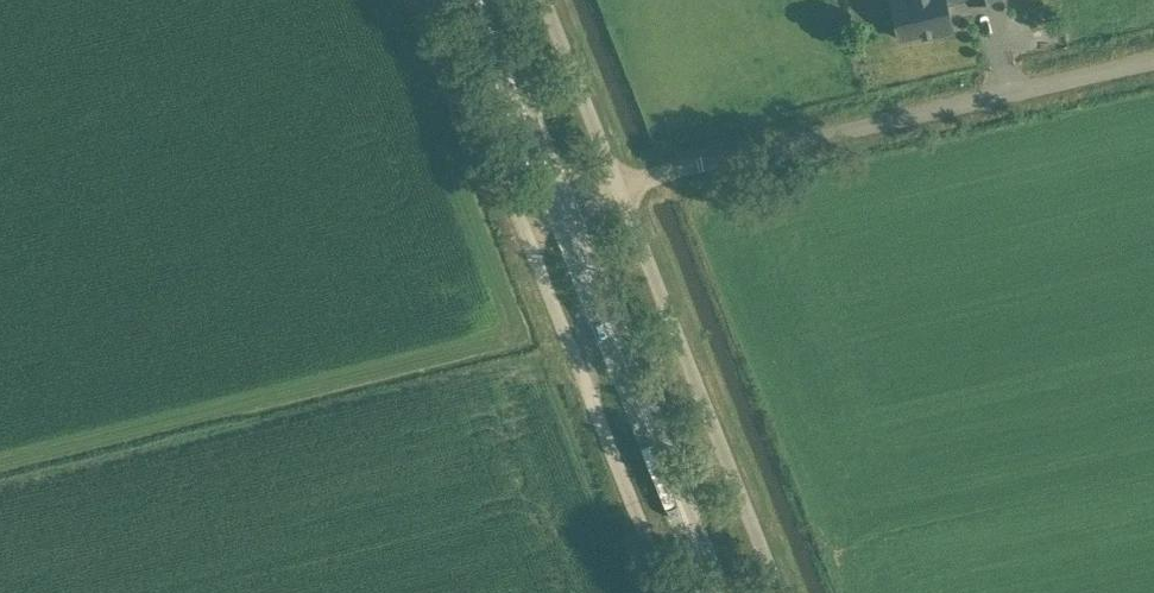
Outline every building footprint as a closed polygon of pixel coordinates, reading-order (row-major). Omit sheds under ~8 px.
[(900,38),(933,30),(934,34),(953,30),(946,1),(951,0),(951,1),(958,0),(891,0),(900,38)]
